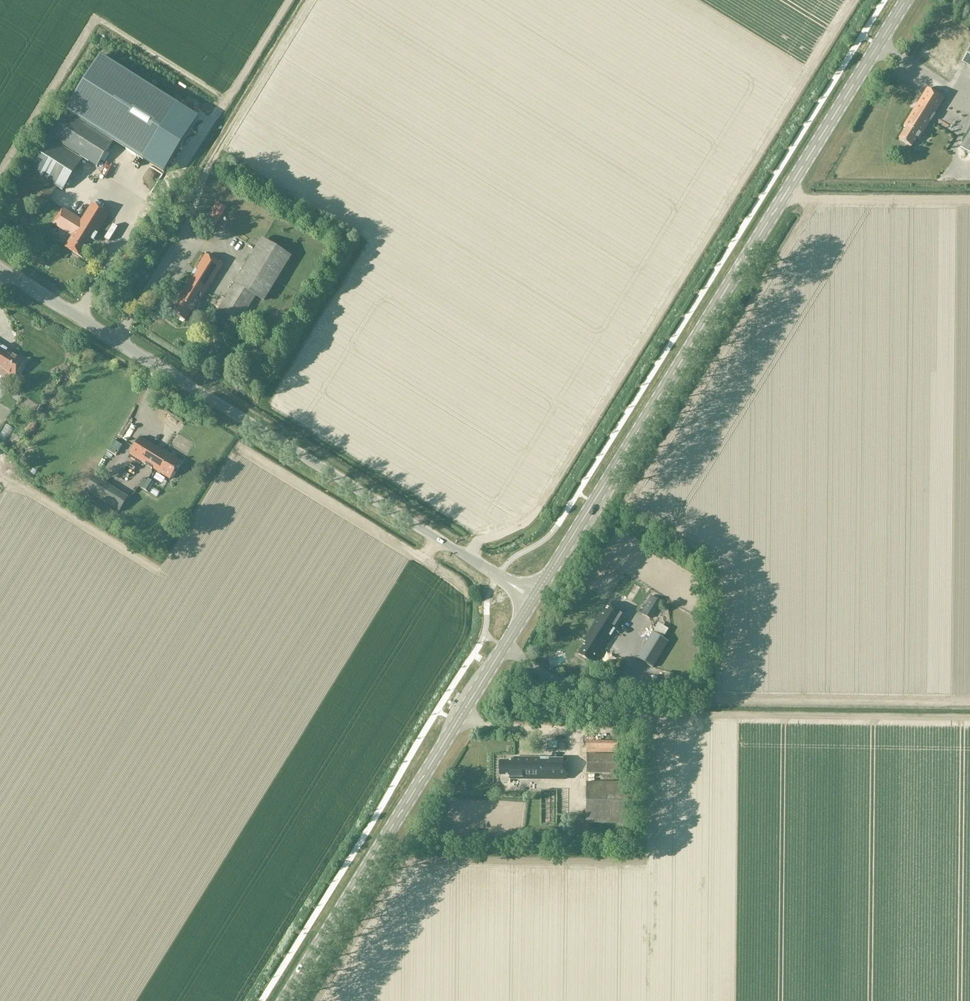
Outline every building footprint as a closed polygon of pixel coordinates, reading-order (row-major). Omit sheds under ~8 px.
[(959,61),(969,68),(969,43),(959,61)] [(101,57),(65,114),(112,144),(113,142),(143,161),(178,105),(101,57)] [(955,67),(945,88),(952,91),(962,70),(955,67)] [(918,140),(944,99),(927,89),(903,127),(906,128),(898,140),(910,148),(916,139),(918,140)] [(65,114),(49,138),(97,168),(112,144),(65,114)] [(960,149),(969,155),(969,134),(960,149)] [(62,191),(81,160),(48,140),(29,170),(62,191)] [(43,210),(56,189),(28,171),(15,192),(43,210)] [(210,235),(227,208),(216,202),(200,229),(210,235)] [(82,258),(109,214),(92,203),(81,221),(62,209),(53,224),(72,236),(65,248),(82,258)] [(290,258),(261,240),(218,310),(239,323),(256,295),(264,300),(290,258)] [(192,313),(222,265),(205,254),(177,300),(180,301),(173,313),(180,318),(180,319),(184,321),(190,312),(192,313)] [(0,347),(0,376),(11,382),(13,379),(14,379),(24,362),(0,347)] [(170,480),(181,463),(141,438),(130,455),(170,480)] [(649,460),(655,463),(663,449),(657,445),(649,460)] [(258,458),(256,462),(265,466),(267,462),(258,458)] [(120,516),(125,512),(121,506),(116,509),(120,516)] [(650,619),(660,603),(651,597),(641,614),(650,619)] [(595,654),(598,656),(623,615),(606,604),(583,642),(586,644),(578,655),(586,660),(585,661),(590,663),(595,654)] [(653,669),(668,642),(652,633),(636,659),(653,669)] [(617,754),(617,743),(587,743),(586,753),(617,754)] [(586,756),(586,774),(625,774),(625,756),(586,756)] [(566,780),(566,760),(513,759),(513,762),(499,762),(499,771),(498,771),(498,776),(501,777),(501,783),(509,783),(509,779),(566,780)] [(586,784),(586,824),(625,824),(625,784),(586,784)]
